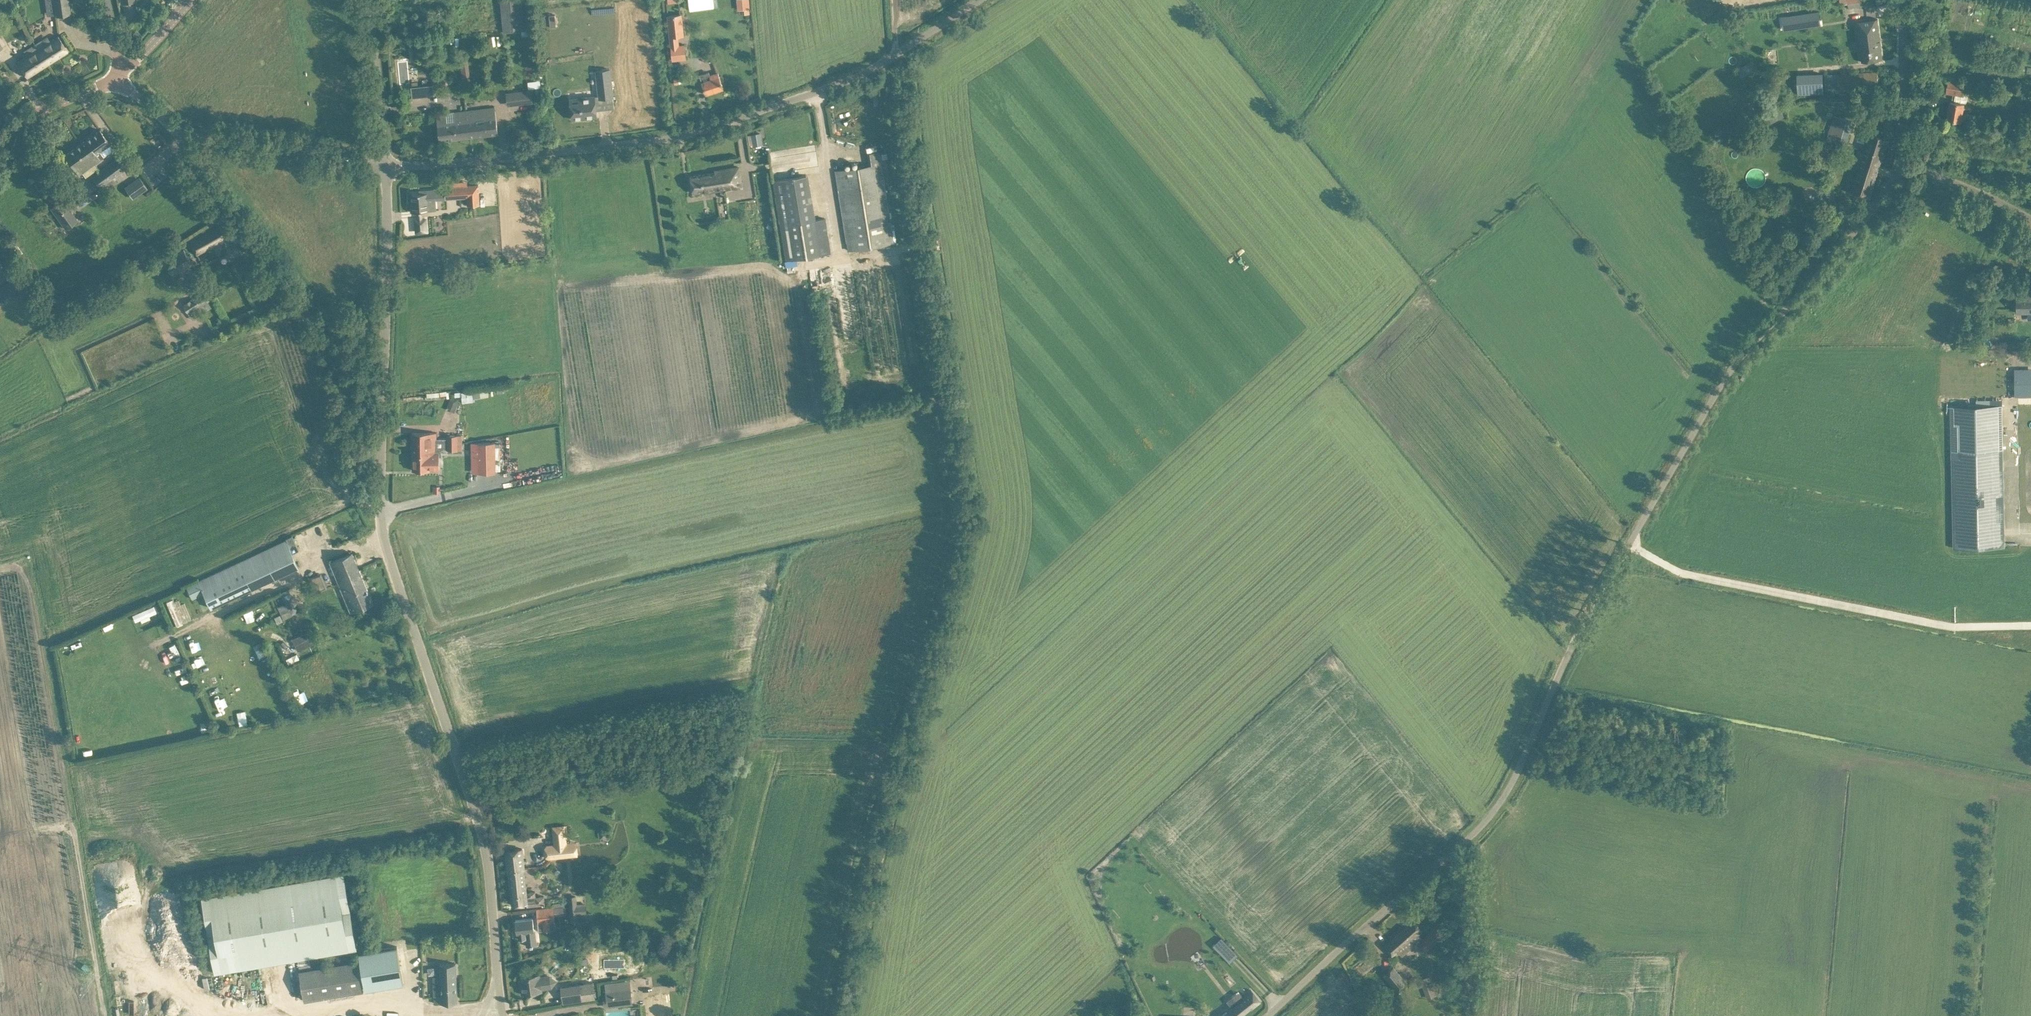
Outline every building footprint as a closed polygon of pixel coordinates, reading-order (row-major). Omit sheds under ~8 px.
[(69,0),(52,0),(54,15),(71,13),(69,0)] [(503,30),(530,28),(527,0),(500,0),(503,30)] [(738,9),(749,8),(748,0),(737,0),(738,9)] [(1784,15),(1786,28),(1821,22),(1819,10),(1784,15)] [(683,35),(681,14),(668,15),(673,59),(686,58),(684,45),(678,45),(677,35),(683,35)] [(1883,59),(1878,18),(1856,21),(1861,61),(1883,59)] [(58,35),(38,48),(48,64),(68,51),(58,35)] [(48,64),(38,48),(17,61),(27,77),(48,64)] [(417,80),(416,66),(409,66),(408,59),(397,59),(397,81),(417,80)] [(468,60),(460,61),(462,80),(470,79),(468,60)] [(1737,69),(1741,77),(1754,69),(1750,62),(1737,69)] [(610,69),(596,70),(599,98),(613,96),(610,69)] [(702,81),(702,84),(706,93),(723,87),(718,72),(710,75),(708,71),(699,74),(702,81)] [(1825,74),(1826,91),(1878,88),(1878,72),(1825,74)] [(1946,93),(1963,95),(1965,79),(1949,76),(1946,93)] [(531,89),(513,92),(514,104),(532,102),(531,89)] [(570,98),(572,119),(597,116),(595,95),(580,97),(580,99),(571,100),(570,98)] [(1948,118),(1957,119),(1961,120),(1969,121),(1970,113),(1963,112),(1964,103),(1950,101),(1948,118)] [(437,114),(440,140),(498,133),(495,106),(470,109),(471,110),(437,114)] [(1827,139),(1846,145),(1853,121),(1834,115),(1827,139)] [(1851,191),(1870,197),(1889,135),(1865,128),(1863,137),(1868,139),(1864,151),(1859,149),(1853,166),(1859,168),(1851,191)] [(100,129),(80,143),(94,163),(103,156),(99,151),(110,143),(100,129)] [(760,133),(752,134),(754,144),(761,142),(760,133)] [(94,163),(80,143),(65,154),(79,174),(94,163)] [(836,170),(848,250),(894,243),(879,151),(868,153),(870,165),(836,170)] [(118,158),(102,169),(109,179),(125,168),(118,158)] [(715,170),(715,172),(690,176),(693,193),(703,191),(703,192),(742,186),(739,166),(715,170)] [(109,179),(102,169),(92,176),(99,186),(109,179)] [(774,180),(775,190),(786,260),(830,253),(825,218),(813,219),(806,175),(774,180)] [(125,187),(132,198),(147,188),(139,177),(125,187)] [(467,197),(468,205),(480,204),(478,184),(445,187),(446,198),(467,197)] [(419,193),(412,193),(413,211),(428,210),(436,209),(436,208),(437,206),(437,201),(436,200),(435,199),(436,199),(435,189),(419,190),(419,193)] [(77,219),(63,198),(51,206),(66,227),(77,219)] [(190,242),(198,255),(237,232),(230,220),(190,242)] [(163,261),(173,276),(193,263),(183,248),(163,261)] [(197,308),(201,314),(212,307),(208,301),(209,300),(203,290),(182,303),(188,314),(197,308)] [(2017,291),(2017,312),(2030,312),(2030,291),(2017,291)] [(877,341),(864,343),(867,355),(879,352),(877,341)] [(864,344),(858,344),(860,359),(866,359),(864,344)] [(2015,370),(2016,394),(2030,394),(2030,370),(2015,370)] [(474,401),(474,395),(489,395),(489,389),(462,390),(462,401),(474,401)] [(447,407),(455,410),(459,401),(450,398),(447,407)] [(2002,403),(1951,404),(1953,547),(2004,547),(2002,403)] [(439,452),(429,453),(429,449),(446,449),(446,439),(436,439),(436,433),(413,433),(413,470),(429,470),(429,469),(439,469),(439,452)] [(446,449),(457,449),(457,444),(462,444),(462,434),(446,434),(446,439),(446,449)] [(483,446),(483,476),(499,476),(499,446),(483,446)] [(292,535),(286,538),(287,539),(293,553),(299,550),(292,535)] [(204,593),(211,608),(299,566),(293,553),(287,539),(199,580),(204,593)] [(330,562),(351,612),(373,603),(352,552),(330,562)] [(317,575),(311,578),(315,587),(316,591),(322,589),(317,575)] [(204,593),(199,580),(187,586),(192,598),(204,593)] [(286,602),(278,606),(282,613),(290,609),(292,614),(299,610),(296,604),(290,592),(291,592),(290,590),(289,591),(288,589),(281,592),(286,602)] [(175,596),(168,599),(178,624),(185,621),(175,596)] [(307,631),(293,638),(297,646),(302,643),(304,647),(313,643),(307,631)] [(548,845),(549,857),(567,855),(566,843),(548,845)] [(506,850),(512,905),(527,903),(527,906),(545,904),(543,895),(536,896),(535,891),(527,892),(522,848),(506,850)] [(535,851),(537,860),(547,858),(545,849),(535,851)] [(202,897),(215,972),(357,948),(344,872),(202,897)] [(568,895),(570,916),(578,915),(586,914),(586,903),(577,903),(576,895),(568,895)] [(537,909),(538,923),(555,922),(553,907),(537,909)] [(514,921),(515,928),(516,928),(517,932),(518,932),(519,939),(535,937),(533,918),(515,920),(516,921),(514,921)] [(1427,950),(1443,935),(1436,927),(1422,939),(1418,934),(1424,929),(1415,919),(1384,946),(1393,956),(1415,936),(1419,940),(1418,940),(1427,950)] [(1221,937),(1213,945),(1230,963),(1238,955),(1221,937)] [(404,984),(397,947),(359,954),(365,991),(404,984)] [(297,959),(298,968),(310,967),(309,957),(304,958),(305,959),(297,959)] [(441,995),(434,995),(435,1003),(457,1002),(456,963),(440,964),(440,979),(434,979),(434,990),(441,990),(441,995)] [(1406,981),(1393,966),(1382,975),(1395,990),(1406,981)] [(552,988),(558,980),(550,974),(540,976),(540,974),(535,975),(519,977),(522,994),(543,991),(542,989),(552,988)] [(580,984),(560,987),(563,1003),(583,1000),(595,998),(592,982),(580,984)] [(633,1000),(631,982),(607,985),(608,992),(613,992),(614,995),(620,995),(621,1001),(633,1000)] [(1426,991),(1429,998),(1437,995),(1435,988),(1426,991)] [(1217,1015),(1240,1015),(1260,1001),(1251,989),(1242,997),(1243,999),(1232,1007),(1231,1006),(1217,1015)]
